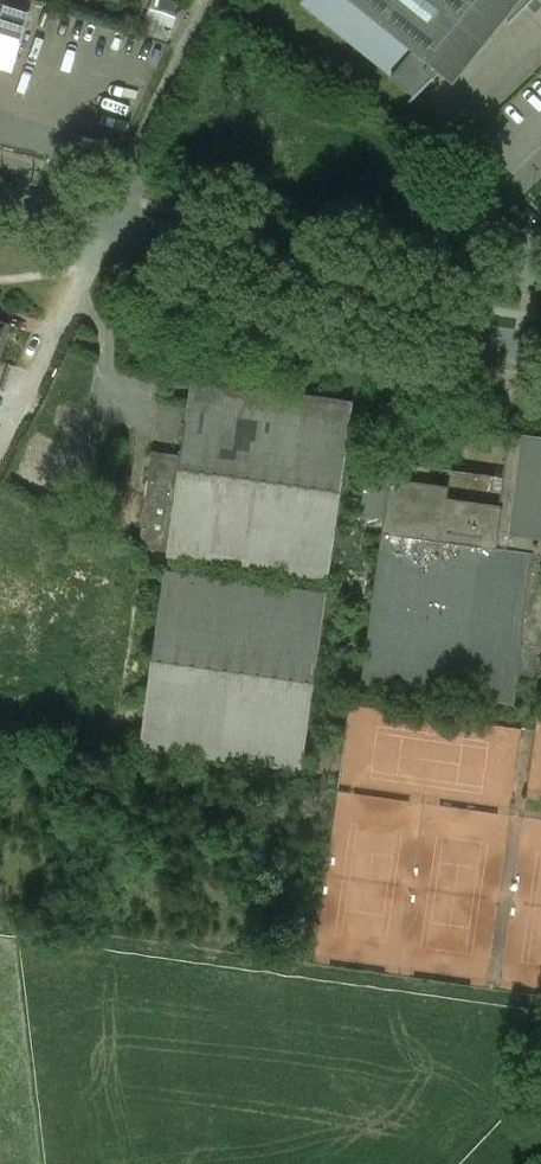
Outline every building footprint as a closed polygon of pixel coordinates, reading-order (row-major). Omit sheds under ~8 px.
[(169,0),(154,0),(142,32),(167,42),(181,4),(169,0)] [(302,1),(394,74),(392,77),(414,94),(405,102),(408,104),(441,68),(451,75),(499,13),(508,22),(532,0),(303,0),(302,1)] [(13,70),(31,11),(0,2),(0,66),(13,70)] [(168,551),(167,557),(178,558),(328,578),(353,400),(191,378),(180,453),(152,449),(138,547),(168,551)] [(501,491),(500,502),(494,546),(533,551),(521,642),(537,644),(540,645),(540,436),(508,431),(501,491)] [(391,461),(389,477),(428,482),(430,466),(391,461)] [(447,468),(445,484),(450,485),(449,495),(500,502),(501,491),(492,489),(494,475),(447,468)] [(389,477),(382,531),(494,546),(500,502),(449,495),(450,485),(445,484),(428,482),(389,477)] [(494,546),(382,531),(362,682),(460,695),(487,699),(513,703),(517,672),(521,642),(533,551),(494,546)] [(166,570),(162,569),(139,747),(302,769),(325,591),(177,571),(178,558),(167,557),(166,570)] [(521,642),(517,672),(533,674),(537,644),(521,642)] [(487,699),(460,695),(459,701),(486,705),(487,699)]
